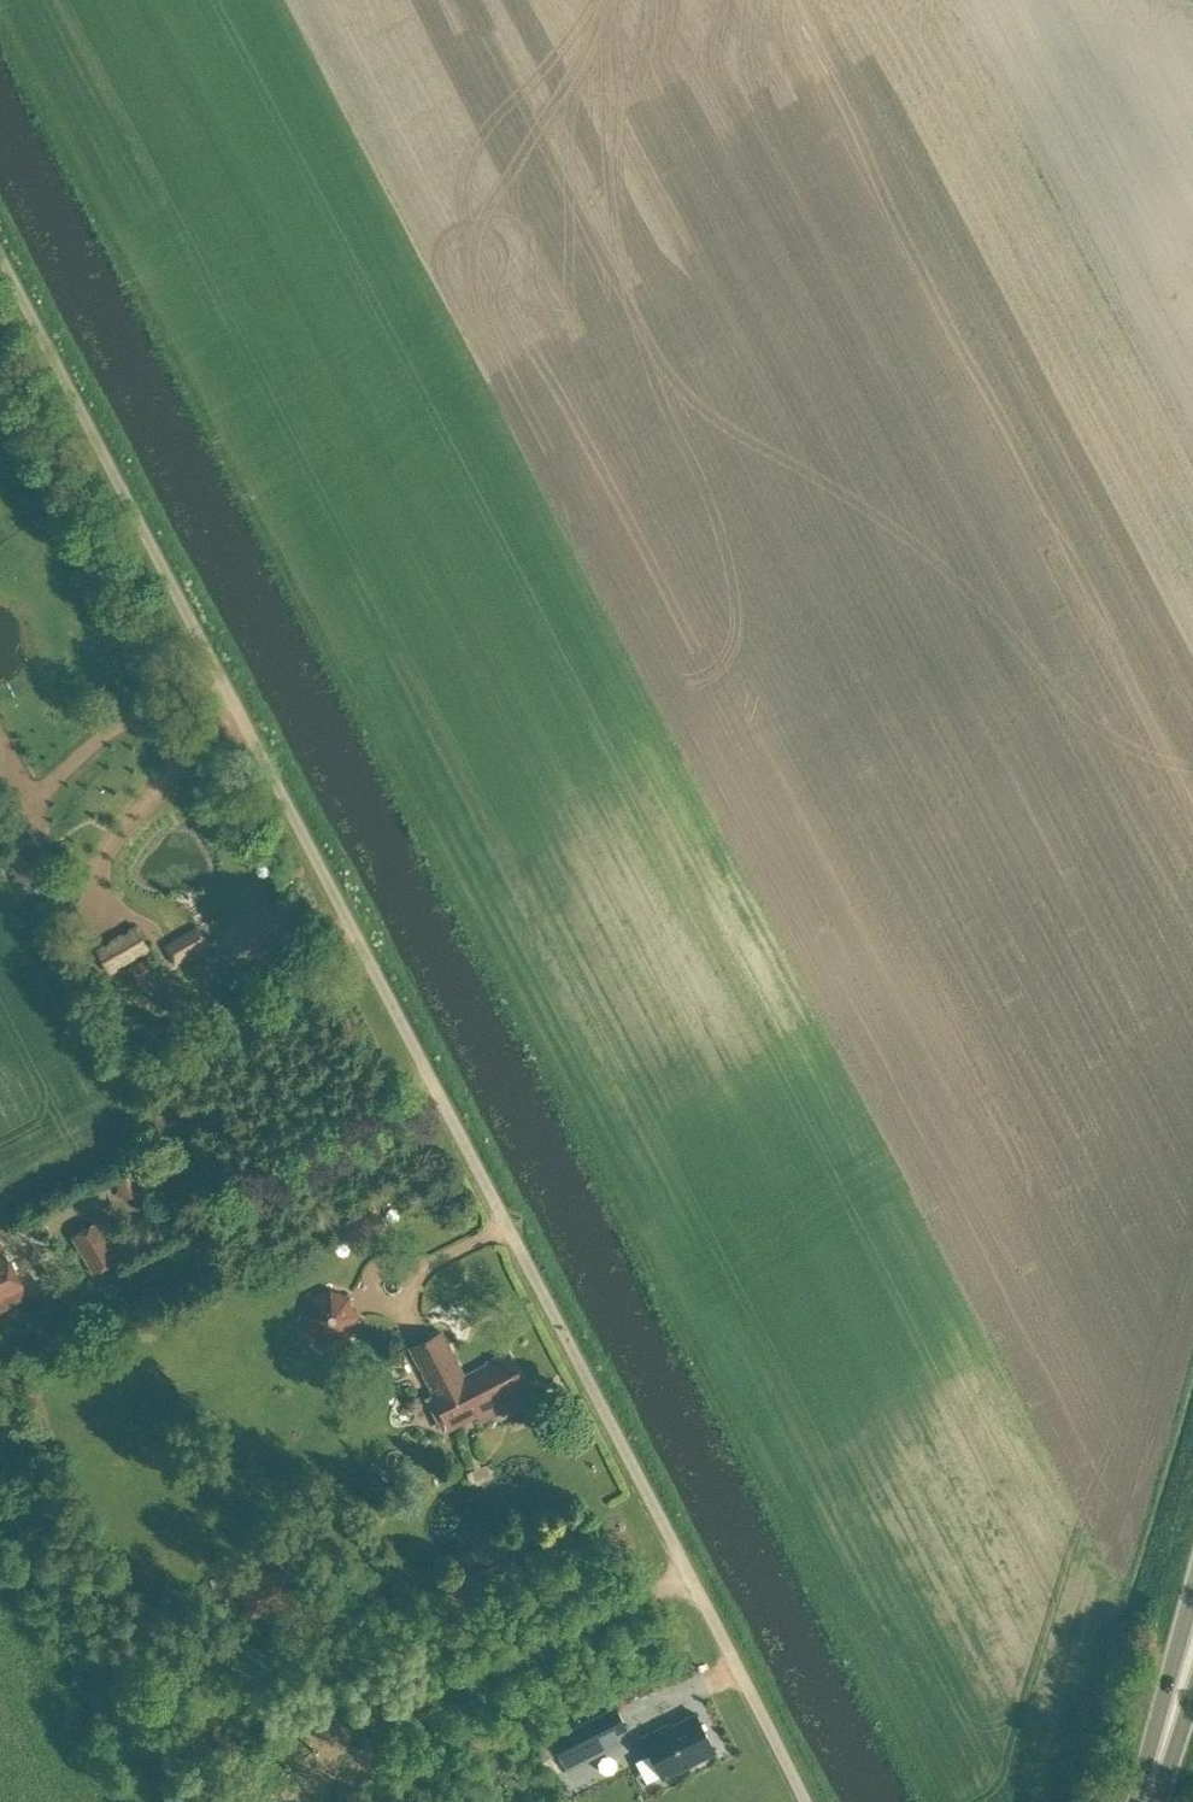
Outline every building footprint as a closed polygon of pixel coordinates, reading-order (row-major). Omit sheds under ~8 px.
[(28,885),(54,871),(34,836),(7,851),(9,854),(5,856),(22,886),(27,883),(28,885)] [(223,932),(240,963),(290,935),(272,904),(223,932)] [(150,951),(137,928),(97,950),(111,973),(150,951)] [(206,946),(197,930),(168,946),(178,963),(206,946)] [(149,957),(130,968),(137,980),(156,970),(149,957)] [(142,1173),(127,1176),(132,1196),(147,1192),(142,1173)] [(94,1272),(120,1258),(100,1219),(74,1233),(94,1272)] [(23,1287),(6,1255),(5,1256),(0,1247),(0,1300),(23,1287)] [(333,1345),(352,1335),(358,1314),(348,1296),(328,1289),(309,1299),(303,1320),(313,1338),(333,1345)] [(529,1397),(525,1388),(506,1353),(487,1363),(488,1365),(463,1378),(441,1335),(407,1352),(430,1397),(426,1399),(445,1435),(476,1419),(478,1423),(529,1397)] [(287,1565),(236,1585),(249,1618),(300,1598),(287,1565)] [(626,1729),(615,1707),(551,1740),(567,1770),(620,1743),(616,1734),(626,1729)] [(662,1780),(716,1752),(695,1712),(671,1725),(669,1722),(640,1736),(662,1780)]
